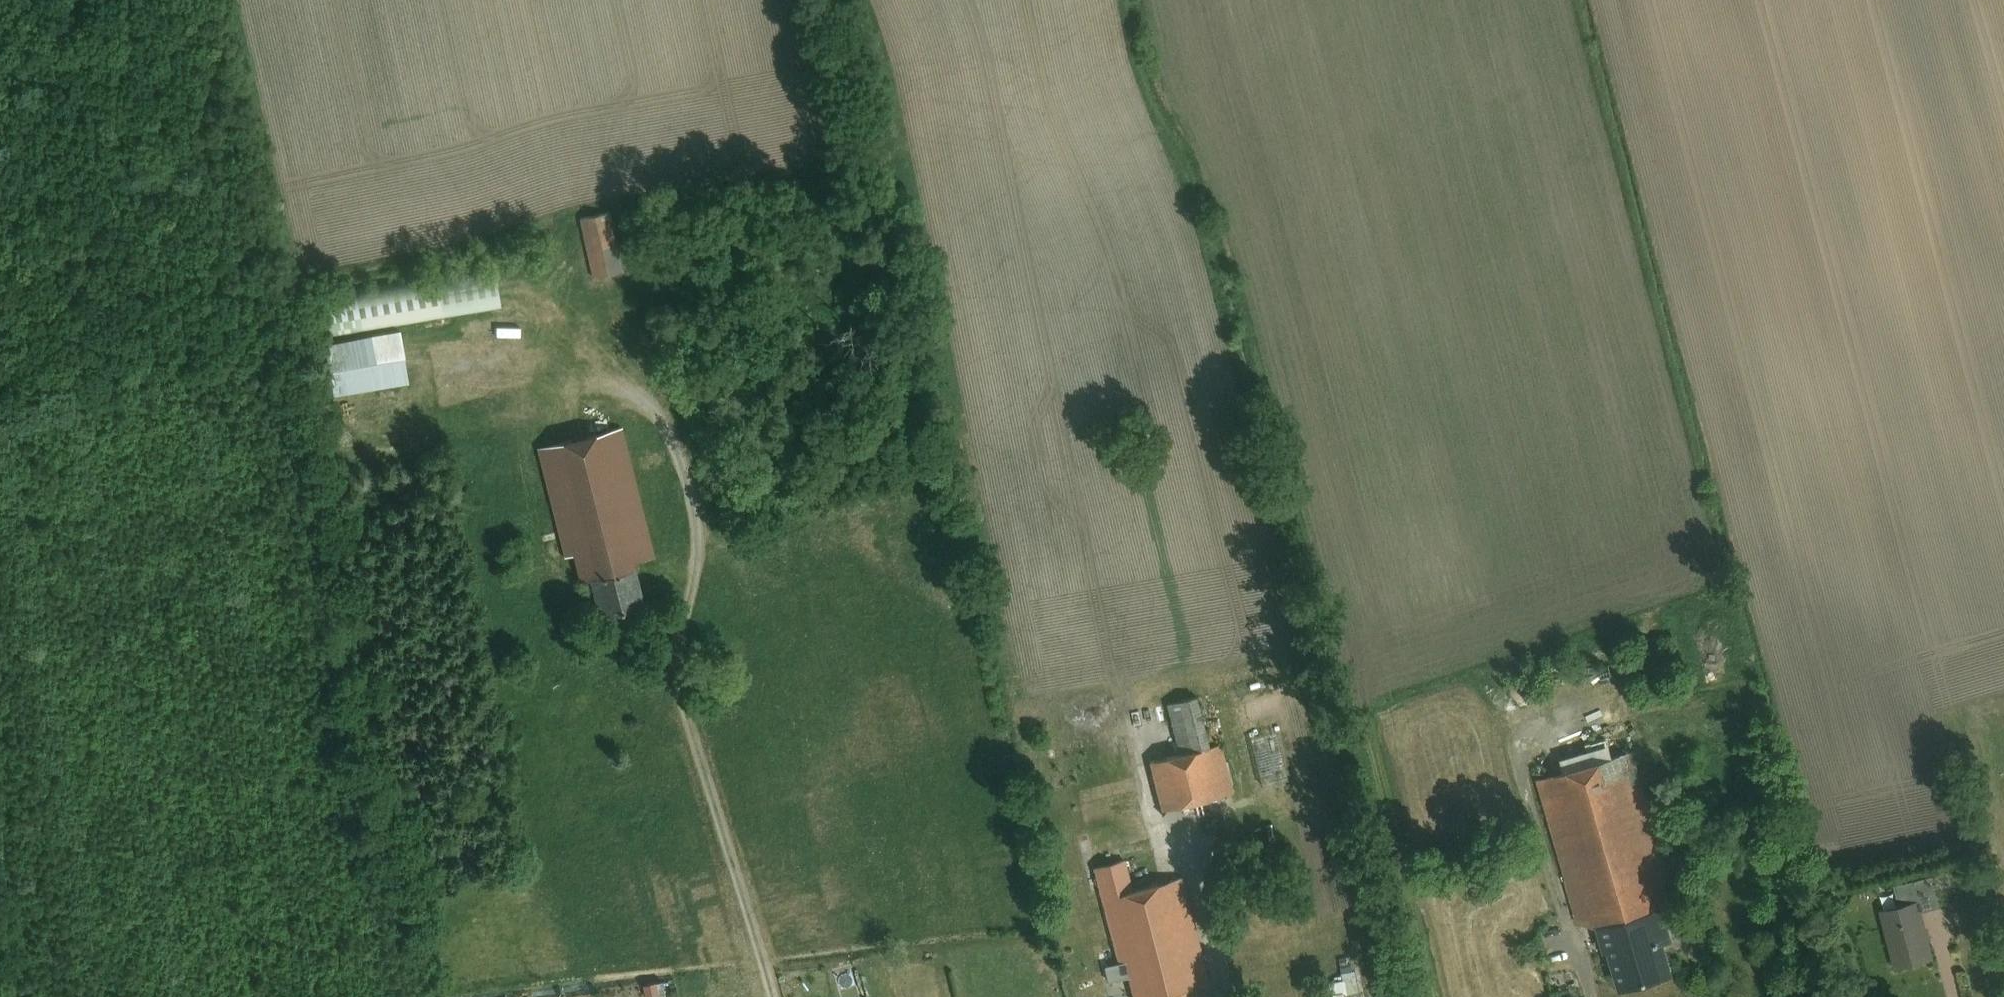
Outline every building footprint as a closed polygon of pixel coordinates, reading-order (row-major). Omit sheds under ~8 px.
[(617,210),(584,213),(589,273),(622,270),(617,210)] [(498,307),(492,271),(319,297),(325,333),(498,307)] [(331,391),(405,378),(395,326),(322,340),(331,391)] [(663,556),(625,421),(534,447),(564,554),(571,552),(578,576),(584,574),(595,613),(644,599),(634,564),(663,556)] [(1177,750),(1148,757),(1159,808),(1236,791),(1225,741),(1207,745),(1196,693),(1166,699),(1177,750)] [(1624,750),(1532,776),(1574,928),(1590,923),(1598,952),(1602,950),(1613,989),(1667,974),(1657,937),(1665,934),(1656,901),(1665,898),(1624,750)] [(1093,864),(1116,957),(1122,956),(1131,996),(1187,996),(1184,985),(1210,979),(1186,877),(1132,890),(1124,857),(1093,864)] [(1933,954),(1916,895),(1877,906),(1895,965),(1933,954)] [(1346,977),(1332,979),(1333,996),(1348,996),(1346,977)]
